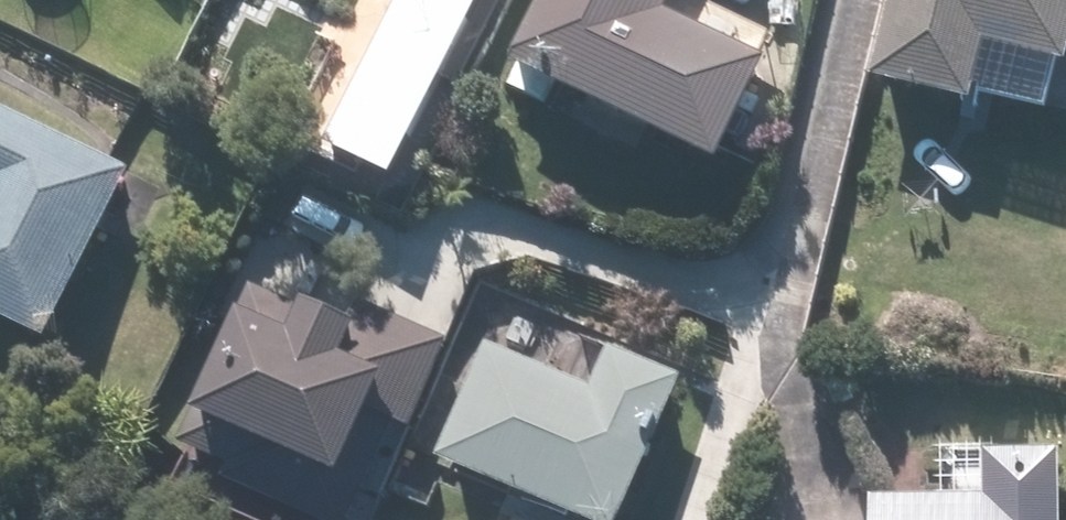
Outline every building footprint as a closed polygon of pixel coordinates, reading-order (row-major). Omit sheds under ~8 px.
[(317,5),(459,73),(495,0),(320,0),(317,5)] [(516,64),(725,166),(775,65),(674,16),(681,0),(548,0),(516,64)] [(878,81),(975,104),(989,45),(1065,63),(1065,0),(897,0),(878,81)] [(52,343),(135,173),(0,108),(0,318),(52,343)] [(182,447),(234,468),(228,482),(317,519),(358,519),(398,427),(413,433),(451,343),(364,306),(357,324),(311,305),(297,338),(246,316),(237,337),(230,335),(182,447)] [(440,460),(583,519),(628,519),(687,381),(613,350),(595,391),(488,347),(440,460)] [(875,519),(1065,519),(1063,453),(987,455),(988,497),(875,499),(875,519)]
